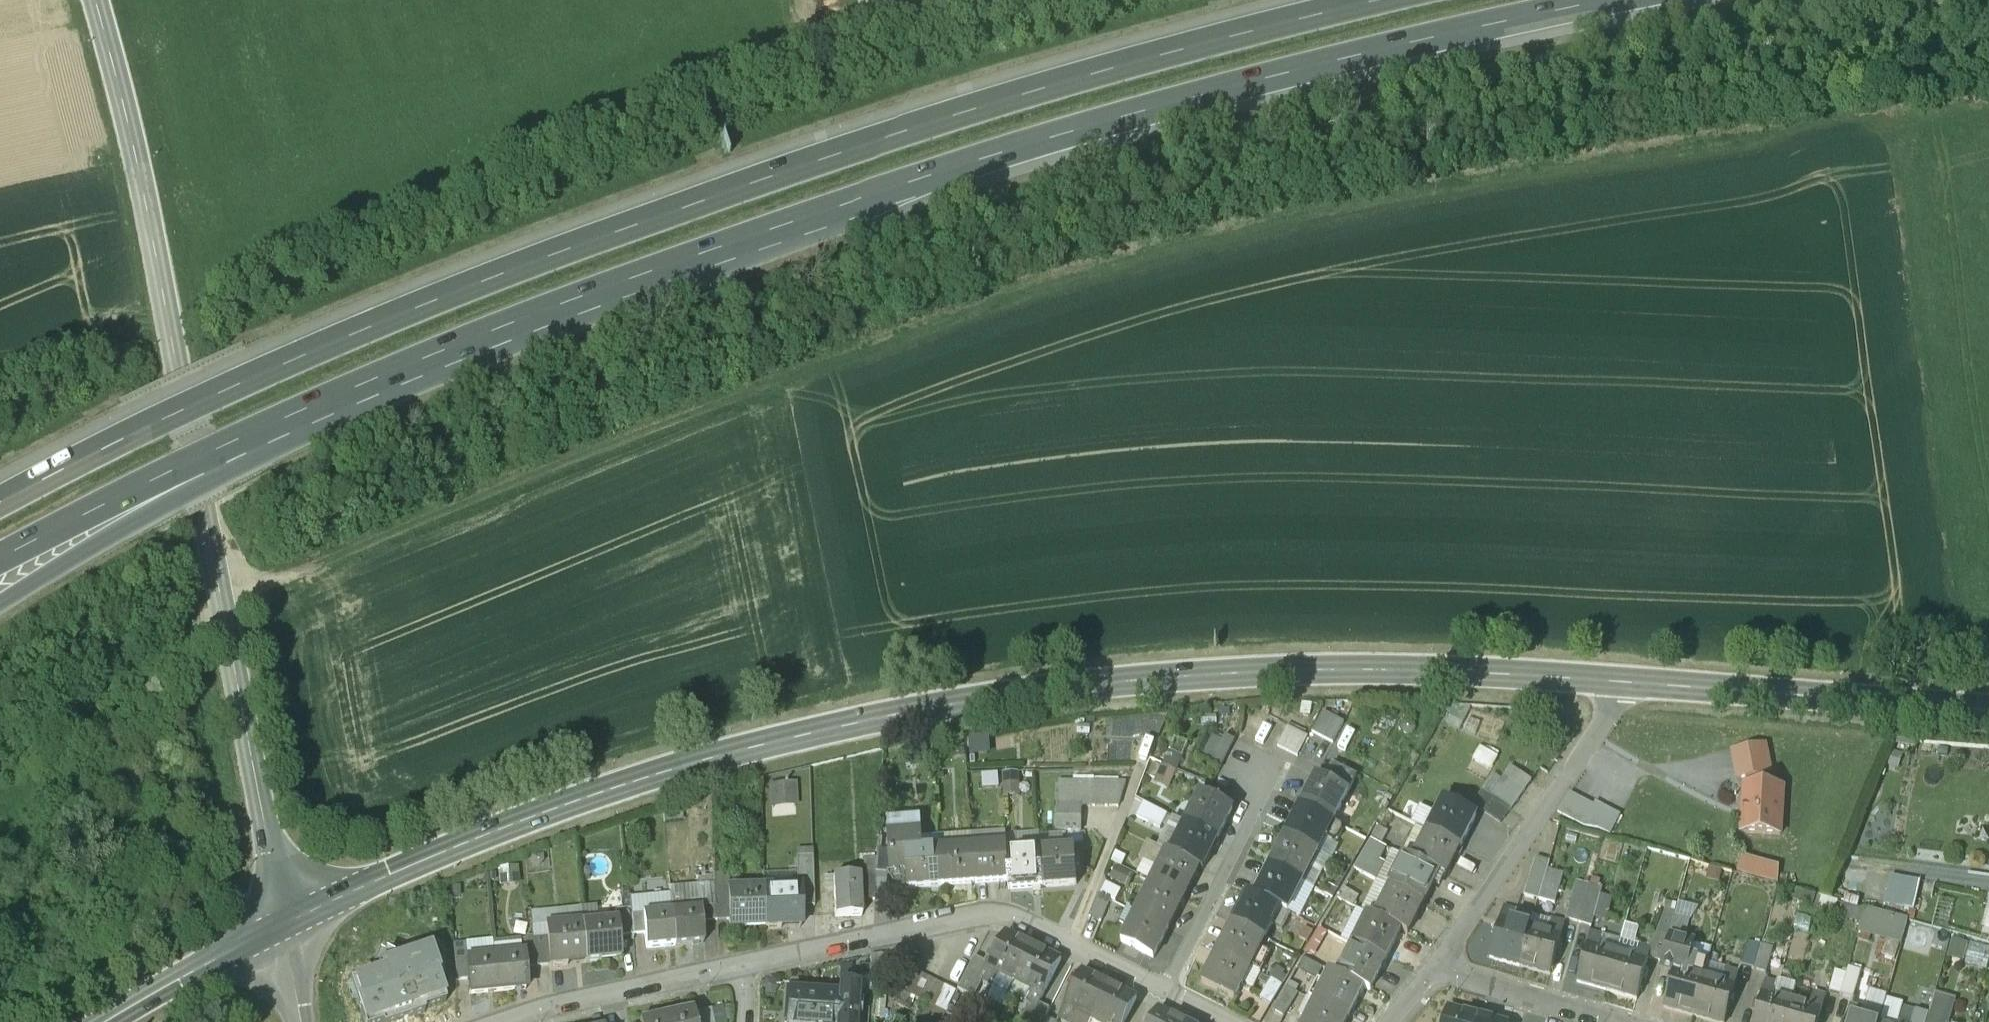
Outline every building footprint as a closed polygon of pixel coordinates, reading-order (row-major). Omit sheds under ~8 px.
[(1327,710),(1314,731),(1335,744),(1348,723),(1327,710)] [(1288,729),(1278,748),(1288,753),(1298,734),(1288,729)] [(1298,734),(1288,753),(1299,758),(1308,739),(1298,734)] [(1222,768),(1236,741),(1224,736),(1222,741),(1210,736),(1200,757),(1222,768)] [(1308,739),(1299,758),(1308,763),(1318,744),(1308,739)] [(1318,744),(1308,763),(1318,768),(1327,748),(1318,744)] [(1499,758),(1481,746),(1473,759),(1490,771),(1499,758)] [(1733,753),(1738,780),(1770,774),(1764,747),(1733,753)] [(1185,754),(1170,748),(1154,783),(1168,790),(1185,754)] [(1331,769),(1323,784),(1346,796),(1354,780),(1331,769)] [(1529,783),(1509,769),(1502,779),(1522,792),(1529,783)] [(1022,795),(1023,771),(1005,771),(1005,794),(1022,795)] [(1515,802),(1522,792),(1502,779),(1496,788),(1515,802)] [(1323,784),(1315,780),(1301,809),(1331,824),(1346,796),(1323,784)] [(797,814),(798,782),(772,781),(772,814),(797,814)] [(1059,782),(1058,831),(1081,831),(1081,805),(1119,806),(1119,783),(1059,782)] [(1783,789),(1744,787),(1740,833),(1780,835),(1783,789)] [(1508,812),(1515,802),(1496,788),(1489,799),(1508,812)] [(1592,807),(1569,795),(1556,813),(1582,827),(1597,829),(1609,836),(1619,817),(1595,804),(1592,807)] [(1232,812),(1200,797),(1185,825),(1217,842),(1232,812)] [(1473,818),(1441,803),(1427,832),(1459,848),(1473,818)] [(1159,829),(1167,816),(1144,804),(1137,818),(1159,829)] [(1331,824),(1301,809),(1286,839),(1316,854),(1323,840),(1331,844),(1336,841),(1341,833),(1340,828),(1331,824)] [(1217,842),(1185,825),(1169,855),(1198,870),(1202,872),(1217,842)] [(1459,848),(1427,832),(1416,827),(1401,857),(1411,862),(1436,875),(1443,878),(1459,848)] [(1379,828),(1370,842),(1380,847),(1387,832),(1379,828)] [(938,854),(919,855),(918,837),(890,838),(890,847),(892,876),(906,875),(907,892),(940,890),(938,854)] [(1316,854),(1286,839),(1271,868),(1301,883),(1316,890),(1331,861),(1316,854)] [(1380,847),(1370,842),(1354,871),(1371,880),(1386,850),(1380,847)] [(1169,855),(1147,844),(1138,861),(1157,871),(1150,885),(1182,901),(1198,870),(1169,855)] [(876,863),(874,898),(885,899),(887,877),(892,876),(890,847),(878,848),(876,863)] [(1006,849),(973,851),(975,887),(1008,885),(1006,857),(1006,849)] [(1411,862),(1404,859),(1386,850),(1371,880),(1389,889),(1421,905),(1436,875),(1411,862)] [(973,851),(938,854),(940,890),(975,887),(973,851)] [(1073,852),(1040,855),(1042,890),(1075,888),(1073,852)] [(1040,855),(1006,857),(1008,885),(1008,892),(1042,890),(1040,855)] [(1779,868),(1739,857),(1738,871),(1777,882),(1779,868)] [(796,891),(797,912),(813,911),(810,861),(793,862),(795,891),(796,891)] [(1547,866),(1533,862),(1523,898),(1537,902),(1538,901),(1546,872),(1547,866)] [(858,881),(858,903),(873,903),(874,898),(876,863),(864,863),(864,880),(858,881)] [(1301,883),(1271,868),(1255,898),(1279,910),(1286,914),(1301,883)] [(1561,876),(1546,872),(1538,901),(1552,907),(1561,876)] [(1913,909),(1920,881),(1892,875),(1885,903),(1913,909)] [(712,892),(713,924),(727,923),(726,891),(726,879),(712,879),(712,892)] [(1421,905),(1389,889),(1371,880),(1357,909),(1374,919),(1399,931),(1406,935),(1421,905)] [(858,881),(835,882),(835,894),(833,894),(833,920),(858,920),(858,903),(858,881)] [(1107,882),(1100,896),(1109,900),(1113,903),(1120,889),(1107,882)] [(1589,888),(1574,884),(1566,920),(1579,923),(1589,888)] [(1182,901),(1150,885),(1135,914),(1167,930),(1182,901)] [(1601,891),(1589,888),(1579,923),(1592,926),(1601,891)] [(1360,896),(1343,889),(1337,900),(1354,908),(1360,896)] [(795,893),(777,893),(777,892),(762,892),(762,893),(763,932),(778,931),(778,927),(796,926),(796,931),(798,931),(797,912),(796,891),(795,891),(795,893)] [(697,896),(699,925),(713,924),(712,892),(697,894),(697,896)] [(762,893),(742,894),(742,893),(726,894),(727,923),(727,933),(743,933),(743,928),(761,927),(761,932),(763,932),(762,893)] [(1100,896),(1097,894),(1087,919),(1099,923),(1109,900),(1100,896)] [(1255,898),(1248,895),(1231,926),(1263,941),(1279,910),(1255,898)] [(1860,919),(1863,898),(1847,895),(1843,916),(1860,919)] [(669,900),(670,916),(673,949),(701,947),(699,925),(698,913),(697,896),(669,900)] [(617,923),(618,940),(633,939),(631,920),(629,903),(628,899),(620,900),(621,914),(615,914),(616,924),(617,923)] [(631,920),(641,919),(643,938),(644,952),(673,949),(670,916),(669,900),(629,903),(631,920)] [(1867,904),(1860,930),(1904,941),(1911,916),(1867,904)] [(1661,963),(1674,966),(1677,957),(1695,961),(1696,958),(1689,956),(1700,912),(1677,906),(1675,911),(1661,963)] [(1649,949),(1647,959),(1661,963),(1675,911),(1662,907),(1655,932),(1653,932),(1649,949)] [(1374,919),(1367,915),(1357,909),(1342,940),(1352,945),(1384,961),(1399,931),(1374,919)] [(1503,909),(1489,957),(1519,966),(1529,929),(1512,923),(1515,912),(1503,909)] [(1167,930),(1135,914),(1120,944),(1152,960),(1167,930)] [(631,920),(633,939),(643,938),(641,919),(631,920)] [(1542,932),(1529,929),(1519,966),(1548,974),(1563,924),(1545,920),(1542,932)] [(615,925),(597,927),(597,925),(582,927),(582,928),(585,966),(600,965),(600,960),(618,959),(618,963),(620,963),(618,940),(617,923),(616,924),(615,924),(615,925)] [(1263,941),(1231,926),(1216,955),(1247,970),(1263,941)] [(582,928),(563,930),(563,929),(546,931),(547,941),(550,968),(550,969),(566,968),(565,963),(583,962),(584,966),(585,966),(582,928)] [(1334,937),(1320,930),(1311,943),(1326,950),(1334,937)] [(1617,953),(1598,948),(1601,935),(1590,932),(1576,981),(1607,990),(1617,953)] [(1032,949),(1006,936),(982,982),(1009,995),(1015,984),(1032,949)] [(520,945),(520,958),(522,958),(523,970),(536,969),(534,942),(533,940),(520,942),(520,945)] [(536,969),(550,968),(547,941),(534,942),(536,969)] [(1758,946),(1747,943),(1741,967),(1753,970),(1758,946)] [(1384,961),(1352,945),(1336,977),(1361,989),(1369,993),(1384,961)] [(467,982),(466,963),(467,963),(465,946),(454,947),(456,983),(467,982)] [(1635,958),(1617,953),(1607,990),(1636,999),(1647,959),(1649,949),(1638,946),(1635,958)] [(1758,946),(1753,970),(1766,973),(1772,950),(1758,946)] [(365,1021),(384,1021),(385,1021),(395,1021),(449,1005),(431,949),(406,957),(397,960),(385,953),(379,973),(352,982),(365,1021)] [(1060,962),(1032,949),(1015,984),(1042,997),(1060,962)] [(1247,970),(1216,955),(1201,985),(1231,1001),(1247,970)] [(902,969),(878,957),(870,959),(868,978),(891,989),(902,969)] [(1695,961),(1677,957),(1674,966),(1663,1006),(1694,1014),(1704,978),(1707,965),(1695,961)] [(520,958),(495,960),(498,994),(525,991),(523,970),(522,958),(520,958)] [(467,963),(466,963),(467,982),(468,997),(498,994),(495,960),(467,963)] [(985,966),(974,960),(963,982),(975,987),(985,966)] [(1846,975),(1840,996),(1852,999),(1860,972),(1848,968),(1846,975)] [(912,974),(902,969),(891,989),(902,994),(912,974)] [(1704,978),(1694,1014),(1721,1021),(1723,1021),(1737,973),(1725,970),(1722,982),(1704,978)] [(1835,972),(1829,993),(1840,996),(1846,975),(1835,972)] [(1109,987),(1081,973),(1064,1008),(1091,1021),(1109,987)] [(1336,977),(1328,973),(1313,1002),(1345,1018),(1361,989),(1336,977)] [(923,979),(912,974),(902,994),(912,1000),(923,979)] [(933,984),(923,979),(912,1000),(923,1005),(933,984)] [(1268,1007),(1280,987),(1268,981),(1257,1000),(1268,1007)] [(1765,981),(1753,1021),(1786,1021),(1792,1002),(1795,990),(1765,981)] [(944,990),(933,984),(923,1005),(934,1010),(944,990)] [(1109,987),(1091,1021),(1092,1021),(1125,1021),(1136,1000),(1109,987)] [(955,996),(944,990),(934,1010),(945,1016),(955,996)] [(1294,995),(1284,990),(1271,1012),(1281,1016),(1294,995)] [(789,994),(787,1021),(835,1021),(837,998),(789,994)] [(1926,1021),(1941,1021),(1941,1020),(1940,1020),(1945,998),(1935,994),(1928,1017),(1926,1021)] [(1792,1002),(1786,1021),(1817,1021),(1823,998),(1813,995),(1810,1007),(1792,1002)] [(837,998),(835,1021),(854,1021),(856,999),(837,998)] [(1313,1002),(1303,1021),(1343,1021),(1345,1018),(1313,1002)] [(1860,1021),(1863,1009),(1852,1006),(1847,1021),(1863,1021),(1860,1021)] [(1447,1009),(1444,1021),(1476,1021),(1477,1017),(1447,1009)] [(697,1014),(699,1021),(713,1021),(711,1011),(697,1014)] [(1158,1011),(1152,1021),(1180,1021),(1158,1011)] [(665,1018),(666,1021),(694,1021),(692,1012),(665,1018)] [(1916,1014),(1914,1021),(1926,1021),(1928,1017),(1916,1014)]
